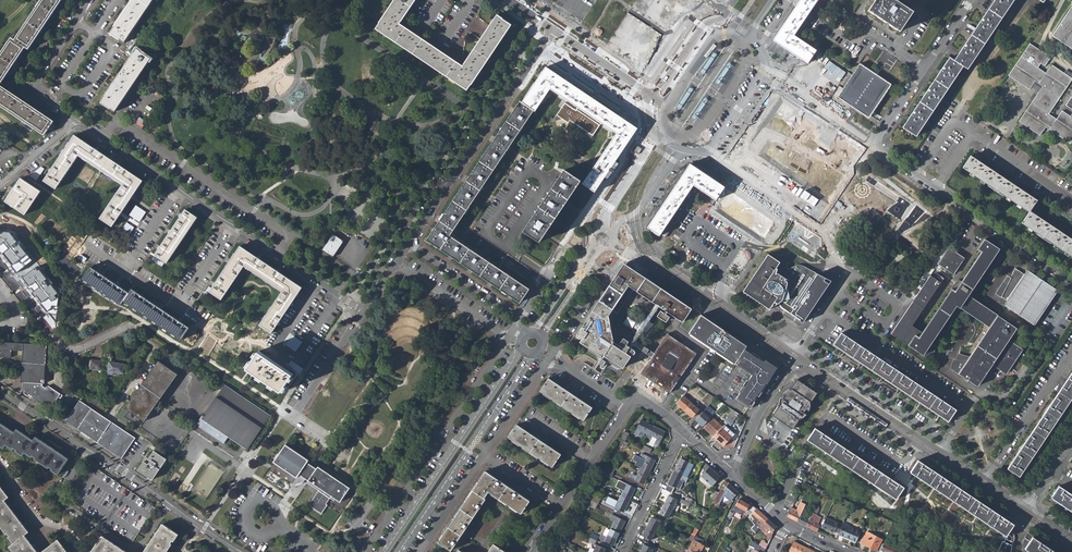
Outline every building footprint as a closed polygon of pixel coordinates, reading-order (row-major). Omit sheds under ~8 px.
[(0,54),(0,105),(44,135),(53,121),(4,88),(0,85),(25,47),(28,49),(61,0),(41,0),(15,40),(11,38),(0,54)] [(132,29),(152,0),(132,0),(110,33),(124,42),(132,29)] [(378,24),(379,24),(376,29),(450,78),(449,79),(467,90),(470,85),(471,85),(511,25),(502,19),(497,15),(494,20),(494,19),(463,65),(462,66),(399,24),(400,22),(415,0),(394,0),(378,24)] [(799,3),(773,41),(770,47),(785,57),(789,51),(807,63),(816,50),(795,35),(811,11),(818,0),(801,0),(799,3)] [(913,11),(896,0),(874,0),(868,10),(899,31),(913,11)] [(969,38),(954,61),(950,58),(902,128),(915,136),(962,66),(966,69),(982,46),(1013,0),(995,0),(969,38)] [(1054,38),(1071,50),(1071,10),(1054,38)] [(1071,120),(1064,114),(1058,122),(1050,117),(1071,84),(1071,80),(1053,68),(1047,76),(1039,71),(1042,66),(1047,69),(1052,60),(1031,46),(1009,79),(1030,92),(1036,84),(1044,89),(1020,125),(1041,139),(1047,130),(1071,147),(1071,146),(1071,119),(1071,120)] [(115,111),(139,75),(150,59),(136,50),(134,53),(133,53),(105,96),(101,102),(115,111)] [(887,85),(861,67),(842,96),(868,114),(887,85)] [(582,184),(594,192),(636,130),(610,112),(545,68),(522,103),(533,111),(534,112),(550,89),(616,134),(587,178),(582,184)] [(450,236),(533,111),(522,103),(520,102),(427,241),(520,303),(529,289),(450,236)] [(371,119),(368,117),(362,128),(365,130),(366,128),(371,130),(372,129),(377,132),(381,123),(377,120),(371,117),(371,119)] [(75,136),(45,181),(56,189),(78,155),(123,185),(101,218),(112,226),(143,181),(75,136)] [(1032,212),(1039,201),(972,157),(964,169),(1031,213),(1023,225),(1071,257),(1071,239),(1032,212)] [(715,200),(725,187),(718,182),(720,178),(697,162),(696,165),(692,162),(691,163),(689,166),(648,227),(659,235),(693,185),(715,200)] [(563,171),(523,232),(532,238),(539,243),(580,182),(563,171)] [(21,178),(6,201),(25,214),(41,192),(21,178)] [(384,205),(388,198),(383,195),(380,198),(378,202),(384,205)] [(186,210),(155,255),(167,263),(197,217),(186,210)] [(3,254),(5,253),(14,264),(12,266),(17,272),(33,260),(19,245),(16,248),(13,245),(18,241),(10,232),(5,232),(2,234),(0,231),(0,250),(3,254)] [(344,241),(333,234),(322,250),(333,258),(344,241)] [(1006,374),(1021,351),(1008,341),(1015,329),(966,296),(998,250),(983,240),(976,250),(980,253),(952,294),(949,292),(921,333),(912,327),(940,284),(930,277),(916,297),(916,300),(917,300),(915,304),(913,303),(891,336),(922,356),(955,307),(989,329),(958,375),(976,388),(992,365),(1006,374)] [(282,291),(247,345),(259,352),(260,352),(268,339),(269,337),(302,287),(240,247),(210,292),(222,300),(244,266),(282,291)] [(963,260),(948,249),(938,265),(953,276),(963,260)] [(786,321),(818,273),(806,265),(805,265),(803,265),(800,265),(798,267),(791,271),(788,268),(777,277),(774,276),(782,264),(770,257),(745,293),(769,310),(774,303),(780,307),(779,309),(777,308),(776,309),(776,310),(776,311),(783,321),(784,320),(786,321)] [(47,279),(37,267),(23,278),(31,288),(32,287),(35,290),(33,292),(36,296),(37,295),(43,302),(50,297),(53,301),(57,298),(55,296),(59,293),(52,284),(49,286),(45,281),(47,279)] [(190,329),(181,323),(178,320),(162,310),(158,307),(144,297),(140,295),(132,289),(130,293),(95,270),(91,267),(83,279),(122,305),(124,301),(182,340),(190,329)] [(634,288),(685,322),(692,311),(626,267),(585,326),(586,327),(585,328),(584,328),(577,338),(579,339),(580,339),(582,339),(583,338),(586,341),(583,345),(590,349),(589,351),(601,358),(602,361),(600,364),(605,367),(606,365),(609,364),(616,369),(628,352),(631,354),(632,354),(633,354),(634,353),(634,351),(634,350),(632,348),(626,345),(628,342),(622,338),(620,341),(617,339),(615,329),(609,325),(634,288)] [(1036,327),(1059,293),(1031,274),(1028,279),(1018,272),(1013,281),(1010,279),(998,297),(1003,301),(1004,300),(1010,304),(1008,308),(1036,327)] [(640,320),(631,314),(624,325),(632,331),(640,320)] [(701,315),(688,333),(734,364),(735,363),(741,367),(752,374),(748,380),(747,380),(739,391),(740,392),(736,399),(751,409),(755,402),(754,401),(758,396),(759,396),(771,378),(770,377),(777,367),(746,347),(747,345),(701,315)] [(684,376),(698,355),(674,339),(673,341),(668,337),(652,361),(648,359),(647,359),(645,360),(645,362),(646,363),(647,363),(649,363),(650,364),(643,374),(672,393),(683,376),(684,376)] [(61,394),(48,386),(46,388),(42,386),(43,384),(44,384),(47,346),(0,342),(0,358),(11,358),(11,350),(23,351),(21,382),(23,383),(23,389),(24,391),(24,394),(28,396),(30,394),(51,409),(61,394)] [(260,352),(259,352),(248,369),(282,391),(293,374),(260,352)] [(104,370),(105,360),(91,358),(90,369),(104,370)] [(950,424),(958,411),(880,359),(872,371),(950,424)] [(129,411),(125,417),(136,425),(140,419),(144,422),(177,374),(176,373),(178,369),(166,360),(163,364),(159,361),(126,408),(129,411)] [(109,361),(108,374),(114,374),(114,372),(124,373),(125,362),(109,361)] [(1071,402),(1071,377),(1009,470),(1021,478),(1071,402)] [(549,378),(540,391),(541,392),(571,411),(584,420),(592,407),(549,378)] [(771,415),(792,429),(800,418),(803,417),(805,416),(807,415),(804,413),(806,409),(809,411),(810,409),(810,405),(810,402),(817,392),(797,378),(789,388),(786,389),(784,390),(782,392),(785,395),(782,398),(779,396),(778,399),(778,402),(778,405),(771,415)] [(203,414),(196,425),(223,443),(229,434),(248,447),(269,417),(224,387),(204,415),(203,414)] [(683,395),(676,403),(685,411),(692,403),(683,395)] [(711,395),(705,403),(708,406),(715,397),(711,395)] [(92,397),(90,402),(97,407),(100,402),(92,397)] [(79,401),(66,421),(122,459),(135,439),(79,401)] [(109,409),(100,402),(97,407),(106,413),(109,409)] [(692,403),(685,411),(692,418),(699,410),(692,403)] [(703,426),(717,412),(709,405),(696,419),(703,426)] [(727,423),(724,425),(727,427),(732,421),(738,414),(735,411),(734,414),(729,419),(727,423)] [(713,418),(704,428),(714,437),(722,428),(723,427),(713,418)] [(642,419),(634,433),(637,435),(640,430),(649,435),(653,426),(642,419)] [(4,448),(7,444),(10,446),(9,447),(23,456),(25,453),(32,457),(32,456),(35,459),(35,460),(48,469),(49,468),(52,470),(51,471),(58,475),(68,460),(35,438),(33,441),(17,430),(14,433),(0,423),(0,446),(4,448)] [(517,424),(508,436),(511,438),(541,458),(552,466),(560,453),(517,424)] [(723,427),(722,428),(732,437),(735,434),(727,427),(724,425),(723,427)] [(649,435),(646,439),(650,441),(651,439),(652,437),(657,439),(656,442),(655,444),(658,446),(665,432),(653,426),(649,435)] [(722,428),(714,437),(724,446),(732,437),(722,428)] [(896,499),(904,487),(815,428),(807,440),(896,499)] [(349,487),(285,445),(273,462),(297,478),(300,472),(310,478),(307,483),(319,491),(310,506),(321,514),(327,505),(326,504),(330,498),(334,501),(335,499),(340,502),(349,487)] [(145,462),(139,470),(153,480),(167,460),(155,451),(149,460),(151,461),(149,464),(145,462)] [(641,453),(640,456),(645,459),(641,467),(650,472),(655,460),(641,453)] [(680,458),(674,471),(682,475),(682,473),(684,470),(688,462),(680,458)] [(910,472),(1006,536),(1013,524),(918,460),(910,472)] [(606,463),(604,468),(613,472),(615,467),(606,463)] [(705,471),(701,476),(712,486),(721,476),(707,464),(703,468),(705,471)] [(631,473),(630,477),(643,483),(650,472),(641,467),(636,476),(631,473)] [(604,468),(601,473),(610,477),(613,472),(604,468)] [(95,469),(72,503),(132,543),(155,509),(95,469)] [(486,471),(438,542),(452,551),(487,499),(486,498),(490,492),(521,513),(530,500),(486,471)] [(674,471),(668,483),(675,487),(677,484),(679,480),(682,482),(685,483),(687,477),(685,476),(682,475),(674,471)] [(621,481),(620,484),(625,486),(621,495),(629,499),(635,488),(621,481)] [(716,499),(713,503),(715,504),(716,502),(717,503),(722,494),(724,495),(730,500),(738,492),(725,481),(719,493),(716,499)] [(6,535),(7,534),(10,537),(8,538),(13,545),(9,547),(13,551),(37,551),(25,536),(28,533),(5,501),(8,498),(0,487),(0,527),(6,535)] [(814,487),(812,493),(821,497),(824,492),(814,487)] [(1061,488),(1052,500),(1071,513),(1071,495),(1061,488)] [(591,494),(589,498),(598,503),(600,498),(591,494)] [(611,501),(610,504),(623,511),(629,499),(621,495),(616,503),(611,501)] [(668,495),(663,504),(672,509),(676,510),(678,507),(676,506),(676,505),(675,504),(677,500),(668,495)] [(589,498),(586,503),(595,508),(598,503),(589,498)] [(735,504),(733,509),(744,514),(747,508),(749,504),(738,499),(735,504)] [(749,504),(747,508),(751,513),(756,508),(750,503),(749,504)] [(663,504),(659,513),(668,517),(672,509),(663,504)] [(800,516),(797,521),(806,526),(812,515),(815,509),(812,507),(806,519),(803,518),(800,516)] [(742,518),(741,518),(744,520),(749,513),(752,515),(750,517),(753,520),(751,523),(755,526),(752,530),(754,532),(757,529),(757,527),(760,527),(768,518),(756,508),(751,513),(747,508),(744,514),(742,518)] [(789,515),(788,517),(797,521),(800,516),(795,514),(797,510),(792,508),(789,515)] [(611,514),(609,517),(614,520),(610,528),(619,533),(625,521),(611,514)] [(812,515),(806,526),(816,531),(819,526),(815,524),(819,518),(812,515)] [(651,517),(646,526),(655,530),(660,521),(651,517)] [(823,523),(821,527),(834,533),(835,532),(839,534),(843,525),(826,517),(823,523)] [(757,529),(754,532),(755,533),(759,527),(764,532),(767,529),(771,532),(773,531),(777,527),(768,518),(760,527),(757,527),(757,529)] [(839,534),(839,535),(856,542),(861,531),(849,526),(849,525),(844,523),(843,525),(839,534)] [(172,546),(171,545),(173,542),(174,543),(179,536),(163,526),(145,551),(168,551),(172,546)] [(646,526),(642,535),(651,539),(655,530),(646,526)] [(601,534),(599,537),(613,544),(619,533),(610,528),(606,537),(601,534)] [(764,532),(770,538),(773,532),(773,531),(771,532),(767,529),(764,532)] [(866,532),(860,542),(875,551),(881,540),(866,532)] [(1029,536),(1027,539),(1028,540),(1028,542),(1027,545),(1027,549),(1027,551),(1054,551),(1029,536)] [(92,551),(125,551),(102,537),(92,551)] [(558,551),(559,551),(564,551),(570,542),(568,541),(565,539),(558,551)] [(686,551),(700,551),(704,544),(694,539),(692,541),(689,547),(686,551)] [(1013,542),(1006,539),(1004,542),(1003,541),(999,550),(1000,551),(1011,551),(1013,542)] [(762,540),(759,545),(762,547),(765,549),(768,544),(762,540)] [(58,541),(43,551),(66,551),(58,541)] [(789,551),(790,551),(813,551),(793,542),(789,551)] [(489,551),(508,551),(495,543),(489,551)] [(639,551),(650,551),(652,548),(652,547),(645,544),(644,543),(639,551)] [(881,550),(886,551),(899,551),(900,551),(883,544),(881,550)]
